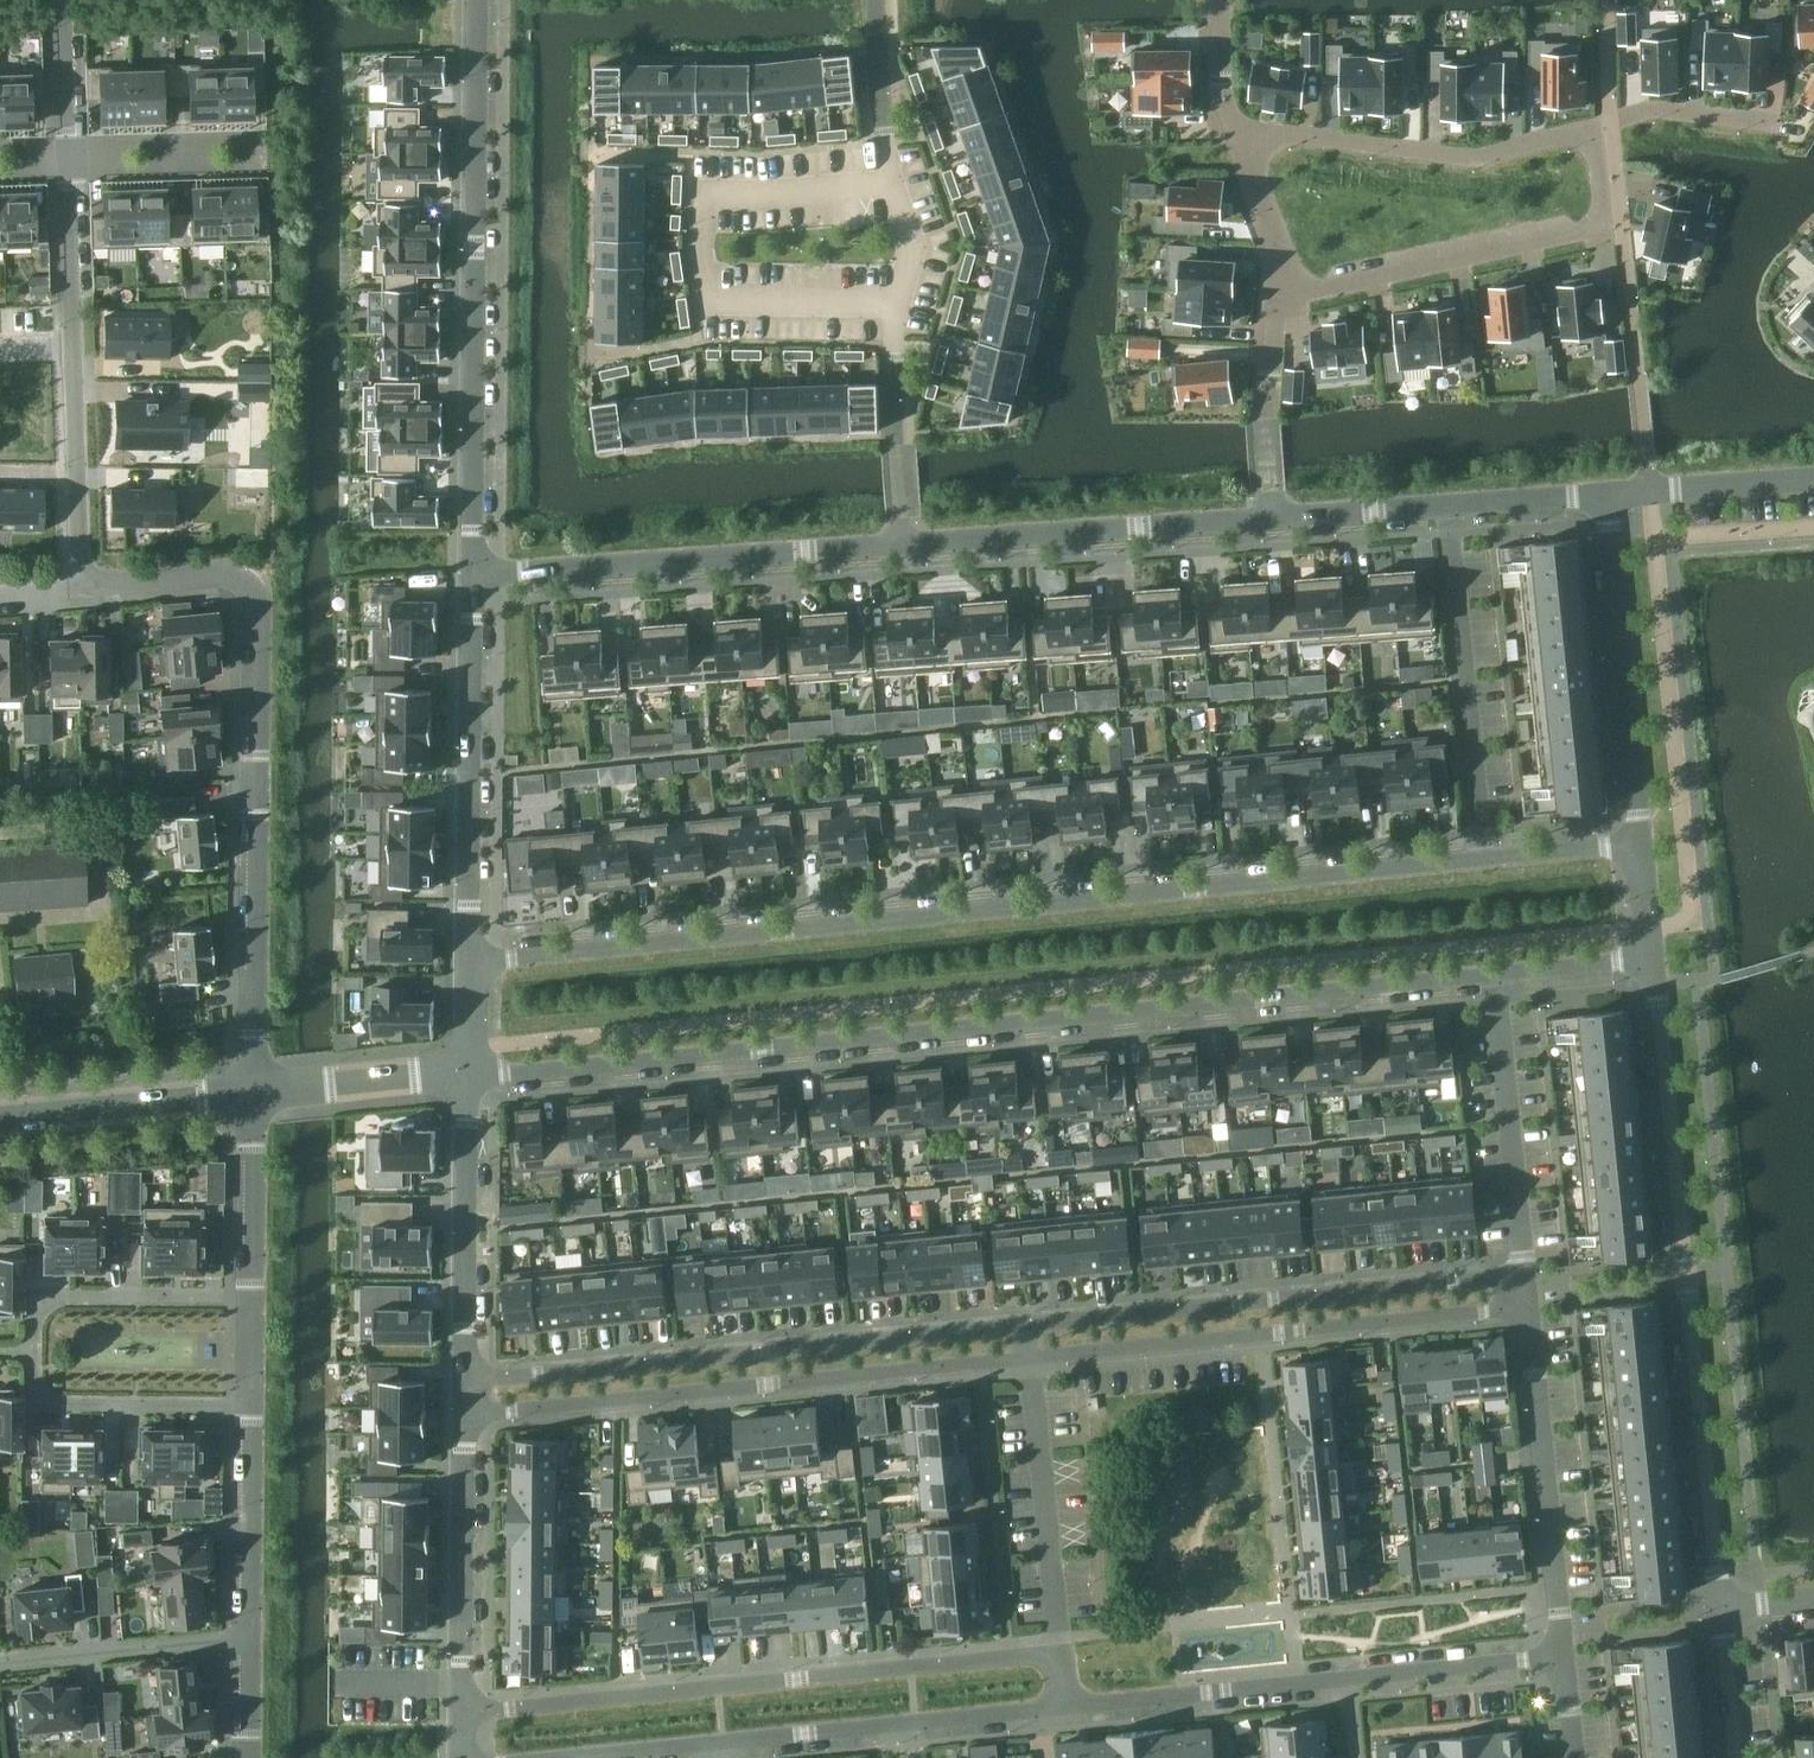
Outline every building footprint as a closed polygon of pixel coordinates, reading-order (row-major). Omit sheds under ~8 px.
[(1794,14),(1796,45),(1813,44),(1813,4),(1800,5),(1800,13),(1794,14)] [(1621,44),(1635,43),(1635,13),(1620,14),(1621,44)] [(1738,35),(1739,35),(1739,29),(1709,28),(1710,19),(1693,19),(1692,48),(1707,49),(1705,84),(1735,85),(1736,86),(1738,35)] [(1736,86),(1735,85),(1735,87),(1766,88),(1767,51),(1782,52),(1783,22),(1767,22),(1766,36),(1739,35),(1738,35),(1736,86)] [(1676,27),(1643,28),(1645,90),(1678,90),(1676,27)] [(1241,30),(1239,45),(1261,47),(1263,33),(1241,30)] [(1110,49),(1124,49),(1124,34),(1109,34),(1110,49)] [(1304,34),(1304,63),(1319,63),(1319,34),(1304,34)] [(1542,70),(1542,105),(1584,105),(1584,82),(1576,82),(1576,43),(1545,43),(1545,40),(1528,40),(1528,70),(1542,70)] [(1372,110),(1372,53),(1344,53),(1344,44),(1327,44),(1327,74),(1342,74),(1342,110),(1371,110),(1372,110)] [(1371,111),(1403,111),(1403,74),(1417,74),(1417,44),(1401,44),(1401,53),(1372,53),(1372,110),(1371,110),(1371,111)] [(988,63),(982,45),(934,46),(945,78),(988,63)] [(1189,81),(1189,82),(1190,82),(1190,51),(1132,51),(1132,82),(1189,81)] [(1473,59),(1445,59),(1445,51),(1429,51),(1429,80),(1443,80),(1443,117),(1475,117),(1475,116),(1474,116),(1474,59),(1473,59)] [(1474,116),(1475,116),(1504,116),(1504,80),(1519,80),(1519,51),(1502,51),(1502,54),(1473,54),(1473,59),(1474,59),(1474,116)] [(830,103),(857,100),(852,54),(825,57),(830,103)] [(390,102),(422,102),(422,85),(446,85),(447,58),(385,57),(385,85),(390,85),(390,102)] [(825,57),(801,59),(806,106),(830,103),(825,57)] [(781,108),(806,106),(801,59),(776,62),(781,108)] [(264,62),(219,63),(221,118),(251,118),(250,94),(265,93),(264,62)] [(776,62),(752,65),(755,111),(781,108),(776,62)] [(219,63),(175,65),(176,96),(190,96),(191,119),(221,118),(219,63)] [(988,63),(945,78),(953,102),(997,87),(989,64),(988,63)] [(131,73),(130,73),(132,121),(162,120),(161,97),(176,96),(175,65),(160,65),(160,72),(131,73)] [(596,112),(623,112),(623,65),(596,65),(596,112)] [(623,65),(623,112),(649,112),(648,65),(623,65)] [(674,111),(674,65),(648,65),(649,112),(674,111)] [(700,111),(700,65),(674,65),(674,111),(700,111)] [(700,111),(726,111),(725,65),(700,65),(700,111)] [(752,65),(725,65),(726,111),(755,111),(752,65)] [(1301,107),(1306,71),(1255,65),(1251,100),(1266,102),(1266,108),(1286,110),(1287,105),(1301,107)] [(101,122),(132,121),(130,73),(131,73),(131,66),(86,67),(87,99),(101,99),(101,122)] [(0,70),(0,112),(0,125),(30,125),(30,101),(44,100),(43,69),(0,70)] [(910,75),(915,89),(924,86),(919,72),(910,75)] [(1189,111),(1189,82),(1189,81),(1132,82),(1133,110),(1124,110),(1124,127),(1154,126),(1154,112),(1189,111)] [(1813,108),(1813,85),(1804,103),(1813,108)] [(924,86),(915,89),(919,102),(929,99),(924,86)] [(997,87),(953,102),(962,126),(1005,111),(997,87)] [(378,153),(443,154),(443,128),(419,127),(419,110),(387,109),(387,127),(378,127),(378,153)] [(970,151),(1014,135),(1005,111),(962,126),(970,151)] [(932,137),(941,134),(936,121),(927,124),(932,137)] [(848,138),(847,129),(833,130),(834,140),(848,138)] [(820,141),(834,140),(833,130),(819,131),(820,141)] [(623,143),(623,134),(609,133),(609,143),(623,143)] [(797,143),(796,133),(782,135),(783,144),(797,143)] [(637,144),(638,134),(623,134),(623,143),(637,144)] [(941,134),(932,137),(936,151),(945,148),(941,134)] [(674,135),(660,135),(660,144),(674,144),(674,135)] [(674,135),(674,144),(689,145),(689,135),(674,135)] [(783,144),(782,135),(768,136),(769,145),(783,144)] [(1014,135),(970,151),(978,175),(1022,160),(1014,135)] [(711,145),(726,146),(726,136),(711,136),(711,145)] [(726,136),(726,146),(740,146),(740,136),(726,136)] [(443,180),(443,154),(378,153),(377,154),(381,154),(381,197),(418,197),(418,180),(443,180)] [(1022,160),(978,175),(987,199),(1031,184),(1022,160)] [(646,163),(599,163),(599,188),(646,189),(646,163)] [(944,172),(948,186),(958,182),(953,169),(944,172)] [(673,189),(683,189),(683,175),(674,175),(673,189)] [(1166,186),(1164,216),(1156,215),(1155,232),(1184,233),(1185,219),(1205,220),(1221,221),(1223,181),(1200,180),(1200,188),(1166,186)] [(953,199),(962,196),(958,182),(948,186),(953,199)] [(1031,184),(987,199),(996,224),(1039,209),(1031,184)] [(223,189),(225,244),(270,243),(269,211),(254,211),(253,188),(223,189)] [(599,188),(599,214),(645,214),(646,189),(599,188)] [(180,245),(225,244),(223,189),(193,189),(194,213),(180,214),(180,245)] [(683,189),(673,189),(673,203),(682,204),(683,189)] [(1681,189),(1677,203),(1679,203),(1694,207),(1708,210),(1711,196),(1697,193),(1682,189),(1681,189)] [(134,191),(136,247),(180,245),(180,214),(165,214),(164,190),(134,191)] [(91,248),(136,247),(134,191),(104,192),(105,216),(90,217),(91,248)] [(34,250),(49,250),(48,218),(34,218),(33,195),(3,196),(4,244),(5,244),(34,243),(34,250)] [(377,248),(442,248),(442,222),(418,222),(418,204),(381,204),(380,247),(377,247),(377,248)] [(1684,238),(1690,211),(1658,204),(1654,219),(1649,218),(1644,238),(1650,239),(1646,253),(1687,262),(1692,240),(1684,238)] [(1051,242),(1039,209),(996,224),(1003,245),(1051,242)] [(963,227),(972,224),(967,211),(958,214),(963,227)] [(645,214),(599,214),(599,240),(645,240),(645,214)] [(681,229),(682,215),(672,215),(672,229),(681,229)] [(972,224),(963,227),(968,241),(977,238),(972,224)] [(645,240),(599,240),(598,265),(645,266),(645,240)] [(1043,276),(1051,242),(1003,245),(998,266),(1043,276)] [(1231,293),(1231,294),(1232,294),(1234,263),(1197,260),(1198,246),(1169,244),(1168,260),(1171,261),(1169,290),(1174,290),(1175,289),(1231,293)] [(386,274),(386,290),(417,291),(417,274),(442,274),(442,248),(377,248),(376,274),(386,274)] [(683,265),(681,251),(671,252),(673,267),(683,265)] [(968,252),(964,265),(973,268),(977,254),(968,252)] [(598,265),(598,291),(645,291),(645,266),(598,265)] [(683,265),(673,267),(675,281),(685,280),(683,265)] [(969,282),(973,268),(964,265),(960,279),(969,282)] [(998,266),(992,292),(1037,302),(1043,276),(998,266)] [(94,289),(109,288),(109,274),(94,275),(94,289)] [(1595,300),(1594,284),(1558,287),(1563,338),(1599,334),(1597,320),(1603,319),(1601,299),(1595,300)] [(1528,320),(1525,285),(1491,288),(1494,316),(1486,317),(1488,339),(1497,339),(1498,350),(1529,347),(1530,350),(1546,348),(1543,318),(1528,320)] [(1175,289),(1174,290),(1173,318),(1164,317),(1163,334),(1193,335),(1194,321),(1229,323),(1231,294),(1231,293),(1175,289)] [(417,291),(386,290),(385,333),(441,334),(442,308),(417,307),(417,296),(417,291)] [(598,317),(644,317),(645,291),(598,291),(598,317)] [(1031,327),(1037,302),(992,292),(986,317),(1031,327)] [(1811,298),(1807,294),(1786,317),(1813,343),(1813,295),(1811,298)] [(955,295),(951,308),(961,311),(965,297),(955,295)] [(680,313),(689,312),(687,298),(678,299),(680,313)] [(951,308),(947,322),(957,325),(961,311),(951,308)] [(1424,311),(1424,312),(1425,312),(1431,363),(1430,363),(1430,369),(1460,366),(1461,374),(1477,372),(1474,343),(1459,344),(1455,308),(1424,311)] [(689,312),(680,313),(682,327),(691,326),(689,312)] [(1402,366),(1430,363),(1431,363),(1425,312),(1424,312),(1395,315),(1399,351),(1384,352),(1387,382),(1404,380),(1402,366)] [(104,316),(104,357),(170,358),(170,316),(104,316)] [(598,317),(598,342),(644,342),(644,317),(598,317)] [(981,342),(1026,352),(1031,327),(986,317),(981,342)] [(350,333),(360,333),(360,323),(351,322),(350,333)] [(1363,326),(1347,328),(1346,322),(1326,324),(1326,330),(1312,331),(1315,366),(1366,361),(1363,326)] [(441,334),(385,333),(385,377),(417,377),(417,360),(441,360),(441,334)] [(1130,340),(1129,355),(1159,356),(1160,342),(1130,340)] [(1610,371),(1625,370),(1622,340),(1607,342),(1610,371)] [(975,367),(1020,377),(1026,352),(981,342),(975,367)] [(941,344),(937,358),(946,360),(950,347),(941,344)] [(708,349),(708,359),(722,359),(722,349),(708,349)] [(748,349),(734,349),(734,359),(748,359),(748,349)] [(748,349),(748,359),(763,359),(763,350),(748,349)] [(800,350),(785,350),(785,359),(799,360),(800,350)] [(800,350),(799,360),(814,360),(814,350),(800,350)] [(851,360),(851,351),(836,350),(836,360),(851,360)] [(851,351),(851,360),(865,360),(865,351),(851,351)] [(679,354),(665,357),(667,366),(681,363),(679,354)] [(653,369),(667,366),(665,357),(651,360),(653,369)] [(943,374),(946,360),(937,358),(933,372),(943,374)] [(1543,370),(1555,369),(1554,359),(1542,360),(1543,370)] [(237,362),(237,381),(270,382),(271,363),(237,362)] [(1172,368),(1175,401),(1209,398),(1210,406),(1233,404),(1229,362),(1172,368)] [(629,365),(615,368),(617,377),(631,374),(629,365)] [(975,367),(969,392),(1014,402),(1020,377),(975,367)] [(603,380),(617,377),(615,368),(601,371),(603,380)] [(1303,371),(1288,370),(1287,400),(1301,401),(1303,371)] [(237,381),(237,400),(270,401),(270,382),(237,381)] [(879,383),(852,384),(853,430),(880,429),(879,383)] [(926,396),(936,399),(939,385),(930,383),(926,396)] [(378,428),(444,428),(444,402),(419,402),(419,384),(378,384),(378,428)] [(828,431),(853,430),(852,384),(826,385),(828,431)] [(800,386),(802,432),(828,431),(826,385),(800,386)] [(775,387),(776,433),(802,432),(800,386),(775,387)] [(776,433),(775,387),(749,388),(751,434),(760,433),(776,433)] [(694,389),(698,436),(725,435),(724,388),(694,389)] [(725,435),(751,434),(749,388),(724,388),(725,435)] [(694,389),(669,393),(676,439),(698,436),(694,389)] [(1014,402),(969,392),(962,425),(1010,421),(1014,402)] [(651,442),(676,439),(669,393),(644,396),(651,442)] [(622,399),(619,400),(626,446),(651,442),(644,396),(622,399)] [(599,449),(626,446),(619,400),(593,403),(599,449)] [(146,403),(118,402),(118,445),(184,446),(184,403),(157,403),(157,402),(155,401),(155,403),(147,403),(147,401),(146,401),(146,403)] [(444,428),(378,428),(378,429),(382,429),(381,472),(419,472),(419,454),(443,454),(444,428)] [(375,479),(374,524),(440,524),(440,497),(415,497),(416,479),(375,479)] [(42,489),(44,489),(45,487),(15,487),(15,491),(1,491),(1,487),(0,486),(0,523),(14,523),(14,529),(44,530),(44,528),(42,528),(42,489)] [(110,526),(174,526),(175,489),(144,488),(129,488),(111,488),(110,526)] [(1500,573),(1520,571),(1542,787),(1522,789),(1525,815),(1605,807),(1577,539),(1498,547),(1500,573)] [(1417,593),(1415,571),(1393,573),(1398,638),(1436,635),(1433,592),(1417,593)] [(1358,598),(1361,640),(1398,638),(1393,573),(1371,574),(1372,597),(1358,598)] [(1324,643),(1361,640),(1358,598),(1344,599),(1342,576),(1320,578),(1324,643)] [(1324,643),(1320,578),(1297,580),(1299,602),(1284,603),(1287,638),(1301,637),(1302,645),(1324,643)] [(1269,582),(1246,583),(1250,640),(1252,640),(1287,638),(1284,603),(1270,604),(1269,582)] [(1250,640),(1246,583),(1224,585),(1225,607),(1210,608),(1213,651),(1252,648),(1252,640),(1250,640)] [(437,628),(437,629),(438,629),(439,601),(406,601),(406,586),(376,586),(376,602),(383,602),(383,629),(389,629),(389,628),(437,628)] [(1158,590),(1163,655),(1201,652),(1197,609),(1182,610),(1180,588),(1158,590)] [(1163,655),(1158,590),(1135,591),(1137,614),(1122,615),(1124,649),(1139,648),(1140,656),(1163,655)] [(1092,594),(1070,596),(1074,661),(1112,658),(1109,616),(1094,617),(1092,594)] [(1052,663),(1074,661),(1070,596),(1047,598),(1049,620),(1033,621),(1036,655),(1051,654),(1052,663)] [(985,602),(990,667),(1013,665),(1012,657),(1027,656),(1025,622),(1009,623),(1008,600),(985,602)] [(216,642),(218,642),(217,631),(222,631),(221,615),(215,615),(215,613),(191,615),(190,601),(161,604),(163,618),(162,618),(165,645),(165,646),(216,641),(216,642)] [(953,661),(954,661),(967,660),(967,669),(990,667),(985,602),(963,604),(964,626),(950,627),(953,661)] [(934,606),(912,607),(916,672),(954,670),(954,661),(953,661),(950,627),(936,628),(934,606)] [(879,675),(916,672),(912,607),(889,609),(891,631),(875,632),(879,675)] [(848,612),(825,614),(830,679),(853,677),(852,669),(867,668),(865,633),(850,634),(848,612)] [(792,681),(830,679),(825,614),(803,615),(805,638),(789,639),(792,681)] [(739,620),(743,677),(781,674),(779,639),(763,641),(762,618),(739,620)] [(718,644),(704,645),(706,679),(743,677),(739,620),(717,621),(718,644)] [(706,679),(704,645),(690,646),(688,623),(666,625),(670,682),(671,682),(706,679)] [(645,649),(629,650),(632,685),(647,683),(648,692),(672,690),(671,682),(670,682),(666,625),(643,627),(645,649)] [(437,654),(437,629),(437,628),(389,628),(389,629),(388,653),(375,653),(375,669),(406,669),(406,655),(438,655),(438,654),(437,654)] [(602,630),(579,631),(584,696),(622,694),(619,651),(603,652),(602,630)] [(22,700),(21,636),(17,637),(17,631),(0,631),(0,700),(22,700)] [(584,696),(579,631),(557,633),(558,655),(543,656),(546,699),(584,696)] [(80,703),(81,703),(108,702),(107,639),(103,639),(103,633),(82,633),(82,639),(78,639),(78,641),(79,641),(80,703)] [(81,703),(80,703),(79,641),(78,641),(51,641),(52,708),(81,707),(81,703)] [(165,646),(165,645),(159,645),(162,674),(169,674),(171,688),(199,685),(198,671),(218,669),(216,642),(216,641),(165,646)] [(1401,669),(1402,681),(1419,680),(1417,668),(1401,669)] [(141,675),(125,676),(127,690),(142,689),(141,675)] [(431,717),(431,716),(432,692),(433,692),(433,690),(406,690),(406,675),(375,675),(375,691),(378,691),(377,717),(431,717)] [(1344,677),(1345,687),(1357,686),(1356,676),(1344,677)] [(1255,696),(1274,694),(1273,680),(1254,682),(1255,696)] [(1209,681),(1190,682),(1191,696),(1210,695),(1209,681)] [(1210,685),(1212,700),(1225,699),(1224,684),(1210,685)] [(1416,688),(1401,690),(1403,708),(1417,707),(1416,688)] [(137,691),(124,692),(126,712),(139,711),(137,691)] [(1078,692),(1079,709),(1097,707),(1096,691),(1078,692)] [(1063,693),(1065,711),(1078,710),(1076,692),(1063,693)] [(215,733),(215,734),(217,734),(216,723),(222,723),(220,707),(214,707),(214,705),(190,707),(189,693),(161,696),(162,710),(161,710),(164,737),(164,738),(215,733)] [(1303,713),(1302,699),(1292,700),(1293,714),(1303,713)] [(993,718),(1008,717),(1007,704),(992,705),(993,718)] [(957,722),(973,721),(972,707),(956,708),(957,722)] [(1222,721),(1221,707),(1210,708),(1212,723),(1222,721)] [(832,711),(835,734),(846,733),(844,710),(832,711)] [(123,741),(123,712),(109,712),(109,741),(123,741)] [(38,742),(52,742),(51,713),(37,714),(38,742)] [(876,714),(878,730),(892,729),(891,713),(876,714)] [(37,714),(23,714),(23,742),(38,742),(37,714)] [(1366,715),(1358,716),(1359,730),(1368,729),(1366,715)] [(377,717),(377,742),(431,743),(431,744),(433,744),(433,716),(431,716),(431,717),(377,717)] [(732,736),(747,735),(746,720),(732,721),(732,736)] [(1047,721),(1037,723),(1038,733),(1044,732),(1048,727),(1047,722),(1047,721)] [(791,738),(809,737),(808,722),(790,723),(791,738)] [(1011,742),(1009,726),(1000,727),(1002,743),(1011,742)] [(781,729),(782,740),(790,739),(789,729),(781,729)] [(161,766),(169,766),(170,780),(198,777),(197,763),(218,761),(215,734),(215,733),(164,738),(164,737),(158,737),(161,766)] [(938,733),(925,734),(927,753),(940,752),(938,733)] [(675,751),(693,749),(692,734),(673,736),(675,751)] [(630,736),(631,755),(650,753),(649,735),(630,736)] [(615,757),(631,755),(629,737),(613,739),(615,757)] [(905,753),(904,737),(881,739),(883,755),(905,753)] [(1428,738),(1406,740),(1413,805),(1435,803),(1433,780),(1448,779),(1445,744),(1429,746),(1428,738)] [(1384,750),(1370,752),(1373,786),(1388,785),(1390,807),(1413,805),(1406,740),(1384,742),(1384,750)] [(377,768),(374,768),(374,784),(405,784),(405,769),(432,770),(432,768),(431,768),(431,744),(431,743),(377,742),(377,768)] [(1122,743),(1123,758),(1135,756),(1134,742),(1122,743)] [(567,747),(569,761),(580,760),(578,746),(567,747)] [(791,748),(792,762),(793,767),(807,765),(805,746),(791,748)] [(1121,747),(1109,748),(1111,762),(1122,761),(1121,747)] [(1297,759),(1301,794),(1314,792),(1316,815),(1340,812),(1334,755),(1333,747),(1310,750),(1311,758),(1297,759)] [(792,762),(791,748),(777,749),(778,763),(792,762)] [(1297,751),(1259,755),(1265,820),(1288,818),(1285,795),(1301,794),(1297,759),(1297,751)] [(1370,752),(1334,755),(1340,812),(1361,810),(1359,788),(1373,786),(1370,752)] [(728,767),(726,754),(710,756),(711,769),(728,767)] [(1243,822),(1265,820),(1259,755),(1221,759),(1225,801),(1240,800),(1243,822)] [(687,771),(686,759),(672,760),(673,773),(687,771)] [(673,776),(673,773),(672,760),(657,761),(659,778),(673,776)] [(1207,760),(1169,764),(1175,829),(1198,827),(1196,804),(1211,803),(1207,760)] [(1151,809),(1153,831),(1175,829),(1169,764),(1131,768),(1135,810),(1151,809)] [(601,785),(617,784),(615,766),(599,767),(601,785)] [(111,776),(111,786),(123,786),(123,767),(111,767),(111,776)] [(364,768),(364,783),(374,784),(374,768),(364,768)] [(564,786),(576,785),(575,769),(562,771),(564,786)] [(547,788),(561,787),(560,773),(546,774),(547,788)] [(1043,779),(1005,783),(1012,848),(1035,845),(1032,823),(1047,822),(1043,787),(1044,787),(1043,779)] [(1118,780),(1080,784),(1086,840),(1108,838),(1106,816),(1121,814),(1118,780)] [(984,793),(970,795),(973,829),(987,828),(990,850),(1012,848),(1005,783),(983,785),(984,793)] [(1080,784),(1044,787),(1043,787),(1047,822),(1061,820),(1063,843),(1086,840),(1080,784)] [(954,788),(932,790),(938,855),(961,853),(959,831),(973,829),(970,795),(955,796),(954,788)] [(938,855),(932,790),(909,792),(910,801),(895,802),(898,837),(914,835),(916,857),(938,855)] [(364,791),(364,807),(374,807),(374,791),(364,791)] [(405,806),(405,792),(374,791),(374,807),(381,807),(381,833),(435,833),(435,832),(435,808),(437,808),(437,806),(405,806)] [(864,795),(842,797),(848,862),(871,860),(869,838),(884,836),(881,802),(865,803),(864,795)] [(158,817),(176,816),(181,868),(216,864),(215,847),(216,847),(214,830),(213,830),(211,812),(194,814),(193,796),(156,800),(158,817)] [(824,842),(826,865),(848,862),(842,797),(819,800),(820,808),(805,810),(808,844),(824,842)] [(775,804),(752,807),(759,871),(781,869),(779,847),(795,845),(791,811),(776,812),(775,804)] [(731,817),(716,819),(720,853),(734,851),(736,874),(759,871),(752,807),(730,809),(731,817)] [(604,822),(605,830),(606,830),(611,886),(634,884),(632,862),(646,860),(643,826),(628,828),(627,819),(604,822)] [(716,819),(679,822),(685,879),(708,877),(705,854),(720,853),(716,819)] [(679,822),(643,826),(646,860),(660,859),(663,881),(685,879),(679,822)] [(605,830),(569,834),(572,868),(587,866),(589,889),(611,886),(606,830),(605,830)] [(435,859),(435,860),(436,860),(436,832),(435,832),(435,833),(381,833),(381,858),(435,859)] [(572,868),(569,834),(523,838),(525,863),(532,863),(533,869),(534,869),(537,894),(560,892),(558,869),(572,868)] [(87,904),(83,843),(0,848),(0,909),(87,904)] [(435,884),(435,860),(435,859),(381,858),(381,884),(373,884),(373,900),(404,900),(404,886),(436,886),(436,884),(435,884)] [(346,911),(362,912),(363,902),(347,902),(346,911)] [(369,908),(368,939),(386,940),(385,960),(433,960),(433,929),(424,928),(410,928),(410,909),(369,908)] [(208,926),(173,929),(177,980),(169,981),(171,1000),(207,997),(205,979),(213,978),(212,961),(213,961),(211,944),(210,944),(208,926)] [(16,957),(20,996),(74,992),(71,952),(16,957)] [(346,987),(363,987),(363,977),(346,977),(346,987)] [(373,1000),(373,1036),(374,1036),(374,1033),(395,1033),(395,1036),(417,1037),(417,1033),(434,1033),(434,1037),(435,1037),(435,1000),(434,1000),(434,1004),(409,1004),(409,987),(376,987),(376,1003),(374,1003),(374,1000),(373,1000)] [(1549,1044),(1568,1042),(1587,1234),(1568,1236),(1571,1262),(1650,1254),(1625,1010),(1546,1018),(1549,1044)] [(1434,1018),(1412,1020),(1418,1085),(1441,1083),(1440,1074),(1455,1073),(1452,1038),(1436,1040),(1434,1018)] [(1382,1089),(1418,1085),(1412,1020),(1389,1022),(1392,1045),(1377,1046),(1382,1089)] [(1345,1092),(1382,1089),(1377,1046),(1363,1047),(1361,1025),(1338,1027),(1345,1092)] [(1322,1095),(1345,1092),(1338,1027),(1316,1030),(1318,1052),(1303,1053),(1307,1088),(1321,1086),(1322,1095)] [(1271,1091),(1307,1088),(1303,1053),(1289,1055),(1287,1033),(1264,1035),(1270,1092),(1271,1091)] [(1270,1092),(1264,1035),(1242,1037),(1244,1060),(1229,1061),(1233,1104),(1272,1100),(1271,1091),(1270,1092)] [(1196,1042),(1174,1044),(1181,1109),(1218,1105),(1214,1062),(1198,1064),(1196,1042)] [(1143,1113),(1181,1109),(1174,1044),(1151,1047),(1154,1069),(1138,1071),(1143,1113)] [(1106,1051),(1084,1053),(1091,1118),(1113,1116),(1112,1108),(1127,1106),(1124,1072),(1108,1073),(1106,1051)] [(1068,1121),(1091,1118),(1084,1053),(1061,1056),(1064,1078),(1048,1080),(1052,1114),(1067,1112),(1068,1121)] [(1016,1060),(994,1062),(999,1119),(1000,1119),(1037,1115),(1034,1081),(1018,1082),(1016,1060)] [(1001,1127),(1000,1119),(999,1119),(994,1062),(971,1065),(973,1087),(959,1088),(963,1123),(977,1121),(978,1130),(1001,1127)] [(942,1067),(920,1070),(926,1127),(927,1126),(963,1123),(959,1088),(945,1090),(942,1067)] [(928,1135),(927,1126),(926,1127),(920,1070),(897,1072),(900,1094),(885,1096),(889,1130),(903,1129),(904,1137),(928,1135)] [(869,1075),(846,1077),(852,1134),(853,1134),(889,1130),(885,1096),(871,1097),(869,1075)] [(854,1142),(853,1134),(852,1134),(846,1077),(824,1080),(826,1102),(811,1104),(815,1146),(854,1142)] [(778,1084),(756,1087),(763,1152),(785,1149),(784,1141),(800,1139),(796,1105),(781,1107),(778,1084)] [(725,1156),(763,1152),(756,1087),(734,1089),(736,1111),(721,1113),(725,1156)] [(688,1094),(666,1097),(672,1153),(671,1153),(672,1162),(710,1158),(706,1115),(691,1117),(688,1094)] [(635,1157),(671,1153),(672,1153),(666,1097),(644,1099),(646,1121),(631,1123),(635,1157)] [(621,1159),(635,1157),(631,1123),(617,1124),(615,1102),(592,1104),(599,1169),(621,1167),(621,1159)] [(577,1171),(599,1169),(592,1104),(570,1106),(572,1129),(558,1130),(561,1165),(562,1164),(576,1163),(577,1171)] [(561,1165),(558,1130),(543,1132),(541,1109),(518,1112),(520,1137),(518,1137),(519,1143),(512,1144),(515,1169),(536,1167),(537,1175),(563,1173),(562,1164),(561,1165)] [(1385,1118),(1387,1132),(1403,1130),(1402,1116),(1385,1118)] [(394,1131),(383,1131),(383,1138),(368,1138),(368,1187),(404,1187),(404,1169),(436,1169),(436,1131),(415,1131),(415,1124),(394,1124),(394,1131)] [(1316,1139),(1315,1124),(1299,1125),(1300,1141),(1316,1139)] [(1440,1136),(1441,1146),(1457,1144),(1456,1134),(1440,1136)] [(1569,1144),(1568,1134),(1559,1135),(1560,1145),(1569,1144)] [(1424,1148),(1441,1146),(1440,1136),(1423,1137),(1423,1138),(1424,1148)] [(1147,1157),(1186,1153),(1184,1137),(1145,1142),(1147,1157)] [(1216,1150),(1230,1149),(1229,1138),(1215,1139),(1216,1150)] [(1389,1141),(1390,1151),(1406,1150),(1405,1140),(1405,1139),(1389,1141)] [(1373,1153),(1390,1151),(1389,1141),(1372,1143),(1373,1153)] [(1094,1150),(1095,1163),(1140,1158),(1139,1145),(1094,1150)] [(1339,1156),(1355,1155),(1354,1145),(1338,1146),(1339,1156)] [(1322,1158),(1339,1156),(1338,1146),(1321,1148),(1322,1158)] [(1074,1164),(1072,1150),(1049,1152),(1050,1167),(1074,1164)] [(1268,1153),(1269,1164),(1285,1162),(1284,1152),(1268,1153)] [(1252,1165),(1269,1164),(1268,1153),(1251,1155),(1252,1165)] [(1014,1170),(1023,1169),(1022,1155),(1013,1156),(1014,1170)] [(988,1157),(989,1173),(994,1173),(1003,1172),(1002,1156),(988,1157)] [(1216,1159),(1218,1169),(1234,1167),(1233,1157),(1216,1159)] [(1201,1171),(1218,1169),(1216,1159),(1200,1160),(1200,1161),(1201,1171)] [(223,1202),(223,1162),(208,1162),(207,1201),(223,1202)] [(1166,1164),(1167,1174),(1183,1172),(1182,1162),(1166,1164)] [(930,1165),(931,1179),(944,1178),(943,1164),(930,1165)] [(1150,1176),(1167,1174),(1166,1164),(1149,1165),(1149,1166),(1150,1176)] [(926,1165),(912,1166),(913,1180),(927,1179),(926,1165)] [(1095,1181),(1112,1180),(1111,1170),(1110,1169),(1094,1171),(1095,1181)] [(1079,1183),(1095,1181),(1094,1171),(1078,1173),(1079,1183)] [(109,1172),(108,1211),(124,1211),(124,1172),(109,1172)] [(140,1172),(124,1172),(124,1211),(139,1212),(140,1172)] [(800,1173),(802,1192),(812,1191),(811,1179),(810,1172),(800,1173)] [(857,1173),(858,1185),(872,1184),(871,1172),(857,1173)] [(989,1173),(983,1174),(985,1190),(995,1189),(994,1173),(989,1173)] [(974,1191),(985,1190),(983,1174),(972,1175),(973,1184),(974,1191)] [(1043,1176),(1044,1187),(1061,1185),(1060,1175),(1059,1174),(1043,1176)] [(1474,1231),(1476,1230),(1470,1175),(1444,1177),(1450,1233),(1460,1232),(1461,1235),(1474,1234),(1474,1231)] [(1028,1188),(1044,1187),(1043,1176),(1027,1178),(1028,1188)] [(1439,1234),(1450,1233),(1444,1177),(1418,1180),(1424,1239),(1439,1237),(1439,1234)] [(1410,1240),(1424,1239),(1418,1180),(1393,1183),(1399,1238),(1409,1237),(1410,1240)] [(724,1185),(726,1199),(740,1198),(738,1183),(724,1185)] [(1388,1239),(1399,1238),(1393,1183),(1367,1185),(1373,1244),(1388,1242),(1388,1239)] [(39,1185),(24,1185),(23,1215),(39,1215),(39,1185)] [(1359,1245),(1373,1244),(1367,1185),(1342,1188),(1348,1244),(1358,1243),(1359,1245)] [(704,1187),(705,1201),(719,1200),(718,1186),(704,1187)] [(941,1187),(924,1188),(925,1198),(942,1197),(941,1187)] [(909,1200),(925,1198),(924,1188),(908,1190),(909,1200)] [(1337,1245),(1348,1244),(1342,1188),(1315,1190),(1318,1216),(1309,1217),(1312,1239),(1320,1238),(1321,1246),(1323,1246),(1323,1249),(1337,1248),(1337,1245)] [(890,1192),(873,1193),(874,1204),(891,1202),(890,1192)] [(1302,1248),(1304,1248),(1298,1192),(1272,1195),(1277,1251),(1288,1250),(1288,1253),(1302,1251),(1302,1248)] [(858,1205),(874,1204),(873,1193),(857,1195),(858,1205)] [(356,1206),(356,1195),(338,1195),(338,1206),(356,1206)] [(1267,1252),(1277,1251),(1272,1195),(1246,1198),(1252,1256),(1267,1255),(1267,1252)] [(603,1212),(602,1198),(587,1199),(588,1214),(603,1212)] [(1237,1258),(1252,1256),(1246,1198),(1221,1200),(1226,1256),(1237,1255),(1237,1258)] [(819,1199),(802,1201),(803,1211),(820,1209),(819,1199)] [(1216,1257),(1226,1256),(1221,1200),(1195,1203),(1201,1261),(1216,1260),(1216,1257)] [(433,1263),(433,1226),(407,1226),(407,1202),(363,1201),(363,1227),(375,1227),(374,1269),(401,1269),(401,1263),(433,1263)] [(551,1201),(510,1205),(511,1222),(552,1218),(551,1201)] [(787,1213),(803,1211),(802,1201),(786,1202),(787,1213)] [(1186,1263),(1201,1261),(1195,1203),(1170,1205),(1175,1261),(1186,1260),(1186,1263)] [(767,1204),(751,1206),(752,1216),(769,1215),(767,1204)] [(1165,1262),(1175,1261),(1170,1205),(1143,1208),(1146,1234),(1137,1235),(1139,1257),(1148,1256),(1149,1264),(1151,1264),(1151,1267),(1165,1265),(1165,1262)] [(736,1218),(752,1216),(751,1206),(735,1207),(736,1218)] [(174,1209),(145,1209),(144,1244),(142,1244),(142,1274),(158,1274),(158,1272),(172,1272),(172,1274),(173,1274),(174,1209)] [(205,1244),(202,1244),(203,1209),(174,1209),(173,1274),(174,1274),(174,1272),(189,1272),(189,1274),(204,1274),(205,1244)] [(717,1209),(700,1211),(701,1221),(718,1220),(717,1209)] [(1099,1213),(1105,1271),(1119,1270),(1119,1267),(1131,1266),(1125,1210),(1099,1213)] [(1090,1273),(1105,1271),(1099,1213),(1073,1215),(1079,1271),(1089,1270),(1090,1273)] [(1068,1272),(1079,1271),(1073,1215),(1048,1218),(1054,1276),(1068,1275),(1068,1272)] [(73,1273),(74,1217),(45,1217),(44,1243),(40,1243),(40,1244),(42,1244),(42,1273),(57,1273),(57,1275),(57,1271),(72,1271),(72,1273),(73,1273)] [(74,1273),(74,1271),(89,1271),(89,1275),(89,1273),(104,1273),(105,1244),(106,1244),(102,1244),(102,1217),(74,1217),(73,1273),(74,1273)] [(615,1230),(631,1229),(630,1218),(614,1220),(615,1230)] [(1039,1278),(1054,1276),(1048,1218),(1022,1220),(1028,1276),(1039,1275),(1039,1278)] [(1017,1277),(1028,1276),(1022,1220),(996,1223),(998,1249),(992,1249),(994,1272),(1001,1271),(1001,1279),(1004,1279),(1004,1282),(1018,1280),(1017,1277)] [(595,1222),(579,1223),(580,1234),(596,1232),(595,1222)] [(564,1235),(580,1234),(579,1223),(563,1225),(564,1235)] [(544,1227),(528,1229),(529,1239),(545,1237),(544,1227)] [(513,1241),(529,1239),(528,1229),(512,1230),(513,1241)] [(930,1230),(903,1233),(909,1288),(920,1287),(920,1290),(935,1289),(930,1238),(931,1238),(930,1230)] [(876,1235),(877,1244),(879,1244),(884,1294),(899,1292),(898,1290),(909,1288),(903,1233),(876,1235)] [(986,1272),(994,1272),(992,1249),(983,1250),(982,1233),(955,1236),(960,1283),(971,1282),(971,1285),(985,1283),(985,1281),(987,1280),(986,1272)] [(949,1284),(960,1283),(955,1236),(931,1238),(930,1238),(935,1289),(950,1287),(949,1284)] [(807,1251),(808,1251),(807,1243),(780,1245),(781,1254),(782,1254),(787,1304),(801,1302),(801,1300),(812,1299),(807,1251)] [(14,1315),(14,1308),(23,1308),(23,1244),(0,1244),(0,1315),(14,1315)] [(869,1295),(884,1294),(879,1244),(877,1244),(852,1246),(857,1294),(869,1293),(869,1295)] [(756,1256),(757,1256),(757,1248),(730,1250),(736,1309),(750,1308),(750,1305),(761,1304),(756,1256)] [(834,1248),(808,1251),(807,1251),(812,1299),(823,1297),(823,1300),(837,1299),(836,1296),(839,1296),(838,1288),(846,1287),(844,1265),(835,1266),(834,1248)] [(730,1250),(704,1253),(710,1309),(721,1308),(721,1311),(736,1309),(730,1250)] [(710,1309),(704,1253),(678,1256),(683,1312),(685,1311),(686,1314),(700,1313),(699,1310),(710,1309)] [(781,1254),(757,1256),(756,1256),(761,1304),(772,1303),(772,1305),(787,1304),(782,1254),(781,1254)] [(663,1283),(672,1282),(669,1256),(661,1257),(663,1283)] [(678,1256),(669,1256),(672,1282),(674,1300),(682,1299),(678,1256)] [(661,1257),(634,1260),(640,1316),(650,1315),(651,1318),(665,1316),(664,1313),(667,1313),(666,1305),(674,1304),(674,1300),(672,1282),(663,1283),(661,1257)] [(640,1316),(634,1260),(609,1263),(615,1321),(629,1320),(629,1317),(640,1316)] [(609,1263),(583,1265),(589,1321),(600,1320),(600,1323),(615,1321),(609,1263)] [(589,1321),(583,1265),(558,1268),(564,1326),(578,1325),(578,1322),(589,1321)] [(558,1268),(532,1270),(538,1326),(549,1325),(549,1328),(564,1326),(558,1268)] [(538,1326),(532,1270),(506,1273),(511,1329),(513,1329),(514,1332),(527,1330),(527,1327),(538,1326)] [(361,1285),(361,1309),(376,1309),(375,1342),(434,1342),(435,1308),(403,1308),(403,1285),(361,1285)] [(1606,1507),(1615,1506),(1622,1574),(1603,1576),(1605,1601),(1685,1593),(1655,1300),(1576,1308),(1578,1334),(1597,1332),(1604,1399),(1595,1400),(1596,1410),(1605,1409),(1609,1448),(1600,1449),(1601,1459),(1610,1458),(1614,1497),(1605,1497),(1606,1507)] [(1509,1365),(1507,1365),(1506,1358),(1508,1358),(1508,1354),(1506,1354),(1504,1337),(1475,1340),(1476,1346),(1477,1346),(1482,1394),(1481,1394),(1481,1400),(1510,1397),(1508,1369),(1510,1369),(1509,1365)] [(1456,1397),(1481,1394),(1482,1394),(1477,1346),(1476,1346),(1451,1349),(1456,1397)] [(1456,1397),(1451,1349),(1426,1351),(1431,1399),(1432,1399),(1456,1397)] [(1426,1351),(1399,1354),(1405,1413),(1433,1410),(1432,1399),(1431,1399),(1426,1351)] [(1287,1363),(1289,1390),(1332,1386),(1332,1387),(1343,1386),(1340,1358),(1287,1363)] [(371,1408),(377,1408),(377,1407),(425,1407),(425,1406),(425,1382),(427,1382),(427,1380),(399,1380),(399,1365),(368,1365),(368,1381),(371,1381),(371,1408)] [(1378,1372),(1379,1381),(1393,1379),(1392,1370),(1378,1372)] [(1332,1386),(1289,1390),(1290,1402),(1286,1402),(1288,1416),(1334,1411),(1334,1410),(1332,1387),(1332,1386)] [(21,1459),(22,1395),(13,1395),(13,1388),(0,1388),(0,1459),(21,1459)] [(1395,1405),(1393,1391),(1382,1392),(1383,1406),(1395,1405)] [(915,1401),(918,1429),(966,1424),(966,1425),(972,1425),(969,1396),(953,1397),(953,1395),(948,1396),(949,1398),(941,1398),(941,1396),(937,1397),(937,1399),(915,1401)] [(1587,1411),(1596,1410),(1595,1400),(1586,1401),(1587,1411)] [(1384,1420),(1396,1419),(1395,1405),(1383,1406),(1384,1420)] [(426,1406),(425,1406),(425,1407),(377,1407),(377,1408),(376,1431),(376,1432),(425,1433),(425,1434),(426,1434),(426,1406)] [(823,1478),(840,1477),(837,1448),(822,1450),(817,1408),(788,1411),(788,1415),(789,1415),(796,1474),(822,1471),(823,1478)] [(1334,1411),(1288,1416),(1290,1442),(1337,1437),(1337,1438),(1343,1437),(1340,1410),(1334,1410),(1334,1411)] [(763,1417),(769,1477),(796,1474),(789,1415),(788,1415),(763,1417)] [(769,1477),(763,1417),(734,1420),(738,1459),(722,1460),(725,1488),(742,1487),(741,1480),(769,1477)] [(885,1419),(859,1422),(859,1423),(861,1435),(886,1432),(885,1419)] [(668,1427),(674,1486),(700,1484),(702,1496),(721,1495),(717,1461),(700,1462),(696,1424),(689,1425),(688,1421),(674,1422),(674,1426),(669,1427),(668,1427)] [(669,1423),(640,1426),(642,1451),(640,1451),(641,1456),(643,1456),(644,1468),(627,1470),(630,1504),(649,1502),(648,1489),(674,1486),(668,1427),(669,1427),(669,1423)] [(966,1424),(918,1429),(921,1454),(969,1449),(966,1425),(966,1424)] [(72,1426),(71,1482),(72,1482),(100,1483),(100,1456),(104,1456),(103,1456),(103,1427),(88,1426),(88,1425),(87,1429),(72,1429),(72,1426)] [(72,1482),(71,1482),(72,1426),(71,1426),(71,1429),(56,1428),(56,1426),(40,1426),(40,1456),(42,1456),(42,1492),(72,1492),(72,1482)] [(142,1483),(159,1483),(159,1498),(171,1498),(172,1427),(171,1427),(171,1430),(156,1429),(156,1427),(140,1427),(140,1457),(142,1457),(142,1483)] [(184,1498),(184,1483),(200,1483),(200,1458),(203,1458),(203,1427),(187,1427),(187,1430),(172,1430),(172,1427),(171,1498),(184,1498)] [(376,1432),(376,1431),(371,1431),(370,1458),(368,1458),(367,1474),(398,1474),(398,1459),(426,1460),(426,1458),(425,1458),(425,1434),(425,1433),(376,1432)] [(1337,1438),(1337,1437),(1290,1442),(1293,1468),(1297,1468),(1297,1467),(1339,1462),(1337,1438)] [(515,1438),(515,1465),(557,1466),(557,1467),(569,1467),(569,1439),(515,1438)] [(1475,1460),(1475,1464),(1485,1463),(1482,1441),(1473,1442),(1475,1460)] [(1482,1441),(1485,1463),(1494,1462),(1492,1441),(1482,1441)] [(1399,1442),(1387,1443),(1388,1457),(1400,1456),(1399,1442)] [(874,1459),(873,1445),(861,1446),(862,1460),(874,1459)] [(857,1475),(854,1447),(837,1448),(840,1477),(857,1475)] [(923,1479),(971,1474),(969,1449),(921,1454),(923,1479)] [(1592,1460),(1601,1459),(1600,1449),(1591,1450),(1592,1460)] [(1436,1463),(1450,1462),(1449,1450),(1435,1451),(1436,1463)] [(1435,1451),(1421,1453),(1422,1464),(1436,1463),(1435,1451)] [(600,1466),(615,1466),(615,1454),(600,1454),(600,1466)] [(1400,1456),(1388,1457),(1390,1471),(1401,1470),(1400,1456)] [(862,1460),(864,1475),(875,1473),(874,1459),(862,1460)] [(1297,1468),(1300,1492),(1342,1488),(1339,1462),(1297,1467),(1297,1468)] [(1494,1462),(1485,1463),(1487,1484),(1496,1483),(1494,1462)] [(1487,1484),(1485,1463),(1475,1464),(1477,1485),(1487,1484)] [(510,1477),(510,1491),(557,1491),(557,1467),(557,1466),(515,1465),(515,1477),(510,1477)] [(1451,1471),(1437,1472),(1438,1484),(1452,1482),(1451,1471)] [(1423,1473),(1424,1485),(1438,1484),(1437,1472),(1423,1473)] [(927,1518),(950,1516),(949,1505),(974,1502),(971,1474),(923,1479),(927,1518)] [(601,1492),(613,1492),(613,1477),(601,1477),(601,1492)] [(105,1520),(121,1521),(121,1481),(106,1481),(105,1520)] [(121,1481),(121,1521),(136,1521),(136,1481),(121,1481)] [(354,1497),(363,1497),(363,1482),(354,1481),(354,1497)] [(363,1482),(363,1497),(372,1497),(372,1482),(363,1482)] [(381,1482),(372,1482),(372,1497),(381,1497),(381,1482)] [(390,1497),(390,1482),(381,1482),(381,1497),(390,1497)] [(390,1482),(390,1497),(399,1497),(399,1482),(390,1482)] [(220,1488),(205,1488),(205,1512),(220,1512),(220,1488)] [(1345,1513),(1342,1488),(1300,1492),(1302,1518),(1345,1513)] [(510,1516),(557,1517),(557,1491),(510,1491),(510,1516)] [(601,1492),(601,1506),(613,1506),(613,1492),(601,1492)] [(1393,1508),(1405,1507),(1404,1493),(1392,1494),(1393,1508)] [(431,1497),(399,1497),(390,1497),(381,1497),(380,1522),(380,1523),(429,1524),(429,1523),(429,1498),(431,1498),(431,1497)] [(1597,1508),(1606,1507),(1605,1497),(1596,1498),(1597,1508)] [(21,1498),(21,1528),(36,1529),(37,1499),(21,1498)] [(879,1507),(867,1508),(869,1523),(880,1521),(879,1507)] [(1405,1507),(1393,1508),(1395,1522),(1407,1521),(1405,1507)] [(1345,1513),(1302,1518),(1305,1543),(1347,1539),(1345,1513)] [(557,1541),(557,1517),(510,1516),(510,1543),(514,1543),(514,1542),(557,1542),(557,1541)] [(1500,1569),(1498,1569),(1499,1575),(1527,1572),(1524,1548),(1526,1548),(1526,1543),(1524,1543),(1521,1518),(1493,1521),(1494,1527),(1495,1527),(1500,1569)] [(869,1523),(870,1537),(882,1536),(880,1521),(869,1523)] [(429,1549),(429,1551),(430,1551),(430,1523),(429,1523),(429,1524),(380,1523),(380,1522),(375,1522),(374,1550),(380,1550),(380,1549),(429,1549)] [(922,1527),(925,1553),(925,1554),(979,1548),(976,1522),(922,1527)] [(833,1541),(848,1539),(846,1527),(832,1529),(833,1541)] [(1494,1527),(1470,1529),(1474,1572),(1498,1569),(1500,1569),(1495,1527),(1494,1527)] [(153,1543),(151,1528),(123,1530),(124,1546),(153,1543)] [(613,1529),(601,1529),(601,1543),(613,1543),(613,1529)] [(832,1529),(818,1530),(819,1542),(833,1541),(832,1529)] [(1449,1574),(1474,1572),(1470,1529),(1444,1532),(1449,1574)] [(1417,1535),(1422,1577),(1449,1574),(1444,1532),(1417,1535)] [(797,1544),(795,1533),(781,1534),(782,1546),(797,1544)] [(782,1546),(781,1534),(767,1536),(768,1547),(782,1546)] [(744,1538),(730,1539),(732,1551),(746,1550),(744,1538)] [(732,1551),(730,1539),(716,1541),(717,1553),(732,1551)] [(1350,1563),(1347,1539),(1305,1543),(1307,1567),(1307,1569),(1350,1564),(1350,1563)] [(208,1550),(202,1550),(202,1546),(195,1547),(194,1541),(159,1544),(160,1550),(144,1551),(147,1581),(163,1579),(163,1578),(197,1575),(198,1576),(205,1575),(204,1570),(210,1570),(208,1550)] [(562,1541),(557,1541),(557,1542),(514,1542),(514,1543),(514,1568),(557,1568),(556,1569),(562,1569),(562,1541)] [(613,1543),(601,1543),(601,1557),(613,1557),(613,1543)] [(1399,1559),(1410,1558),(1409,1544),(1397,1545),(1399,1559)] [(982,1574),(979,1548),(925,1554),(925,1553),(919,1553),(922,1580),(982,1574)] [(380,1549),(380,1550),(380,1575),(428,1575),(429,1551),(429,1549),(380,1549)] [(111,1555),(96,1556),(96,1564),(112,1563),(111,1555)] [(1400,1573),(1412,1572),(1410,1558),(1399,1559),(1400,1573)] [(1307,1569),(1307,1567),(1302,1568),(1305,1596),(1321,1594),(1321,1596),(1325,1596),(1325,1594),(1332,1593),(1332,1595),(1337,1595),(1336,1593),(1364,1590),(1361,1562),(1350,1563),(1350,1564),(1307,1569)] [(557,1568),(514,1568),(514,1593),(556,1594),(556,1569),(557,1568)] [(875,1585),(887,1584),(885,1569),(873,1571),(875,1585)] [(842,1627),(870,1624),(868,1600),(870,1600),(869,1594),(867,1595),(865,1570),(837,1573),(837,1579),(839,1579),(843,1621),(842,1621),(842,1627)] [(84,1609),(80,1574),(65,1575),(66,1587),(15,1592),(19,1635),(42,1632),(41,1628),(71,1625),(69,1610),(84,1609)] [(982,1574),(922,1580),(925,1607),(936,1606),(936,1604),(984,1599),(984,1598),(982,1574)] [(195,1623),(202,1622),(198,1576),(197,1575),(163,1578),(163,1579),(167,1625),(175,1625),(175,1630),(195,1628),(195,1623)] [(380,1575),(380,1599),(380,1600),(428,1601),(428,1575),(380,1575)] [(762,1586),(763,1586),(762,1575),(734,1578),(735,1583),(736,1583),(741,1631),(742,1631),(766,1629),(762,1586)] [(837,1579),(813,1581),(817,1624),(842,1621),(843,1621),(839,1579),(837,1579)] [(600,1594),(612,1594),(612,1580),(601,1580),(600,1594)] [(817,1624),(813,1581),(788,1584),(792,1626),(817,1624)] [(735,1583),(709,1586),(709,1588),(712,1616),(715,1640),(743,1637),(742,1631),(741,1631),(736,1583),(735,1583)] [(762,1586),(766,1629),(792,1626),(788,1584),(763,1586),(762,1586)] [(887,1584),(875,1585),(876,1599),(888,1598),(887,1584)] [(98,1586),(99,1614),(113,1613),(112,1585),(98,1586)] [(712,1616),(709,1588),(693,1590),(694,1597),(666,1599),(672,1659),(673,1659),(700,1656),(697,1618),(712,1616)] [(513,1619),(556,1619),(556,1594),(514,1593),(513,1619)] [(600,1594),(600,1608),(612,1608),(612,1594),(600,1594)] [(639,1595),(622,1597),(621,1626),(640,1624),(642,1636),(639,1636),(640,1641),(642,1641),(645,1666),(674,1663),(673,1659),(672,1659),(666,1599),(640,1602),(639,1595)] [(936,1604),(936,1606),(939,1632),(941,1632),(961,1630),(961,1632),(965,1632),(965,1630),(972,1629),(973,1631),(977,1631),(977,1629),(993,1627),(990,1598),(984,1598),(984,1599),(936,1604)] [(428,1626),(428,1601),(380,1600),(380,1599),(374,1599),(374,1626),(366,1626),(366,1642),(397,1642),(397,1627),(429,1628),(429,1626),(428,1626)] [(879,1610),(880,1622),(894,1621),(893,1609),(879,1610)] [(513,1645),(556,1645),(556,1619),(513,1619),(513,1643),(513,1645)] [(961,1630),(941,1632),(942,1642),(962,1640),(961,1632),(961,1630)] [(592,1631),(592,1641),(613,1641),(613,1632),(592,1631)] [(1788,1639),(1791,1664),(1777,1666),(1780,1695),(1794,1693),(1794,1699),(1813,1697),(1813,1637),(1788,1639)] [(1632,1672),(1641,1757),(1702,1757),(1690,1640),(1610,1648),(1613,1674),(1632,1672)] [(613,1651),(613,1641),(592,1641),(592,1651),(613,1651)] [(556,1672),(556,1645),(513,1645),(513,1643),(507,1643),(507,1671),(524,1672),(524,1674),(528,1674),(528,1672),(535,1672),(535,1674),(539,1674),(539,1672),(556,1672)] [(197,1710),(193,1664),(186,1664),(185,1659),(165,1660),(165,1666),(158,1667),(162,1713),(162,1715),(197,1711),(197,1710)] [(82,1738),(99,1737),(96,1704),(79,1705),(78,1686),(60,1688),(59,1683),(41,1685),(42,1690),(21,1692),(22,1699),(17,1700),(19,1716),(23,1716),(25,1730),(81,1724),(82,1738)] [(104,1692),(106,1721),(121,1719),(118,1691),(104,1692)] [(162,1713),(146,1714),(149,1744),(165,1742),(166,1748),(201,1745),(200,1739),(207,1738),(207,1734),(213,1733),(211,1713),(205,1714),(204,1709),(197,1710),(197,1711),(162,1715),(162,1713)] [(1261,1725),(1263,1753),(1323,1747),(1323,1748),(1327,1748),(1324,1719),(1299,1721),(1299,1719),(1294,1720),(1294,1722),(1261,1725)] [(1188,1730),(1175,1732),(1174,1727),(1161,1729),(1163,1757),(1190,1757),(1188,1730)] [(1190,1757),(1216,1757),(1213,1728),(1188,1730),(1190,1757)] [(1138,1757),(1163,1757),(1161,1729),(1135,1732),(1138,1757)] [(1135,1732),(1108,1734),(1109,1738),(1110,1738),(1112,1757),(1138,1757),(1135,1732)] [(1521,1732),(1493,1735),(1492,1735),(1494,1757),(1524,1757),(1521,1732)] [(1493,1735),(1493,1733),(1463,1736),(1466,1757),(1494,1757),(1492,1735),(1493,1735)] [(1437,1757),(1466,1757),(1463,1736),(1434,1739),(1434,1741),(1435,1741),(1437,1757)] [(1796,1739),(1798,1755),(1801,1755),(1801,1757),(1813,1757),(1813,1737),(1796,1739)] [(1110,1738),(1109,1738),(1084,1741),(1086,1757),(1112,1757),(1110,1738)] [(1084,1741),(1058,1744),(1059,1757),(1086,1757),(1084,1741)] [(1435,1741),(1434,1741),(1407,1744),(1408,1757),(1437,1757),(1435,1741)] [(998,1743),(969,1746),(971,1757),(999,1757),(998,1743)] [(1407,1744),(1377,1747),(1378,1757),(1408,1757),(1407,1744)] [(1215,1746),(1216,1757),(1219,1757),(1231,1757),(1229,1745),(1215,1746)] [(1323,1748),(1323,1747),(1263,1753),(1264,1757),(1324,1757),(1323,1748)] [(130,1752),(131,1757),(160,1757),(159,1749),(130,1752)]
